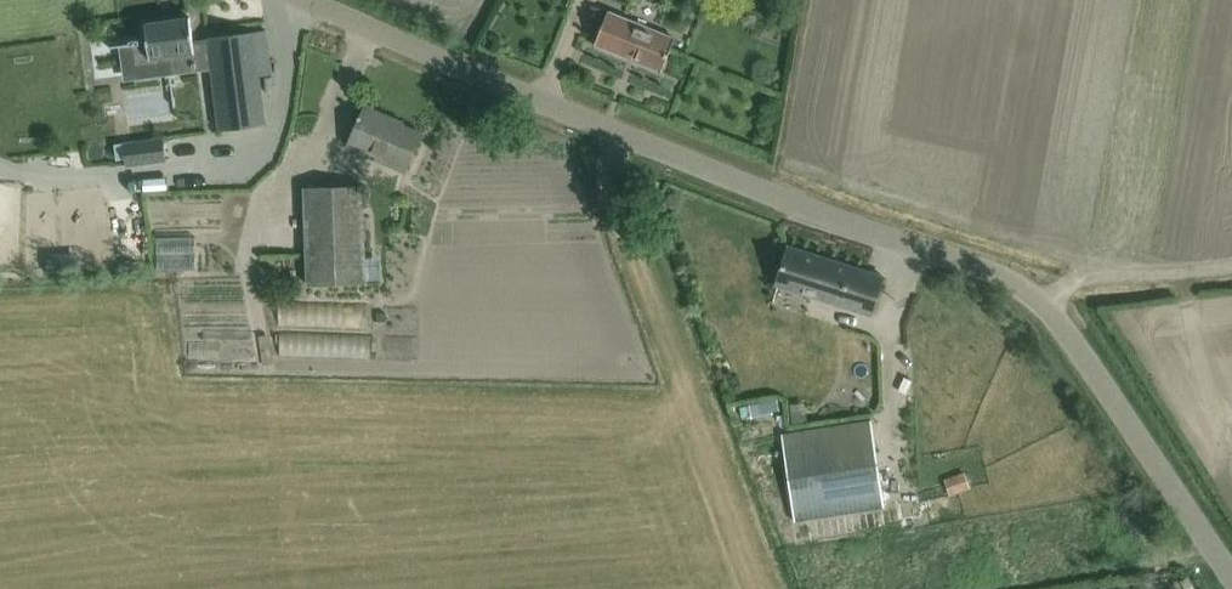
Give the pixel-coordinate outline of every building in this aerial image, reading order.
[(608,11),(595,44),(662,71),(675,38),(608,11)] [(127,55),(125,55),(126,64),(128,64),(130,74),(143,72),(143,73),(153,71),(169,69),(170,68),(169,57),(195,53),(194,52),(199,51),(209,50),(208,41),(196,42),(194,42),(190,16),(146,23),(148,41),(140,42),(139,39),(129,40),(130,43),(125,44),(125,46),(127,55)] [(267,30),(208,38),(208,41),(209,50),(211,69),(220,130),(266,124),(260,75),(272,73),(267,30)] [(150,94),(150,132),(180,132),(179,94),(150,94)] [(365,106),(361,115),(360,114),(358,118),(359,119),(351,138),(367,145),(364,152),(406,170),(421,135),(390,121),(391,117),(365,106)] [(134,141),(124,142),(125,156),(126,165),(138,163),(167,160),(166,155),(164,137),(147,139),(134,141)] [(366,283),(362,186),(304,187),(308,286),(366,283)] [(8,217),(3,231),(22,237),(27,223),(8,217)] [(166,276),(205,276),(205,234),(166,234),(166,276)] [(788,246),(776,281),(873,311),(884,276),(829,259),(828,262),(819,259),(820,256),(788,246)] [(858,412),(881,416),(885,392),(862,388),(858,412)] [(777,398),(748,405),(751,417),(780,410),(777,398)] [(871,421),(781,435),(794,521),(884,507),(871,421)] [(975,476),(953,482),(958,500),(980,495),(975,476)]
